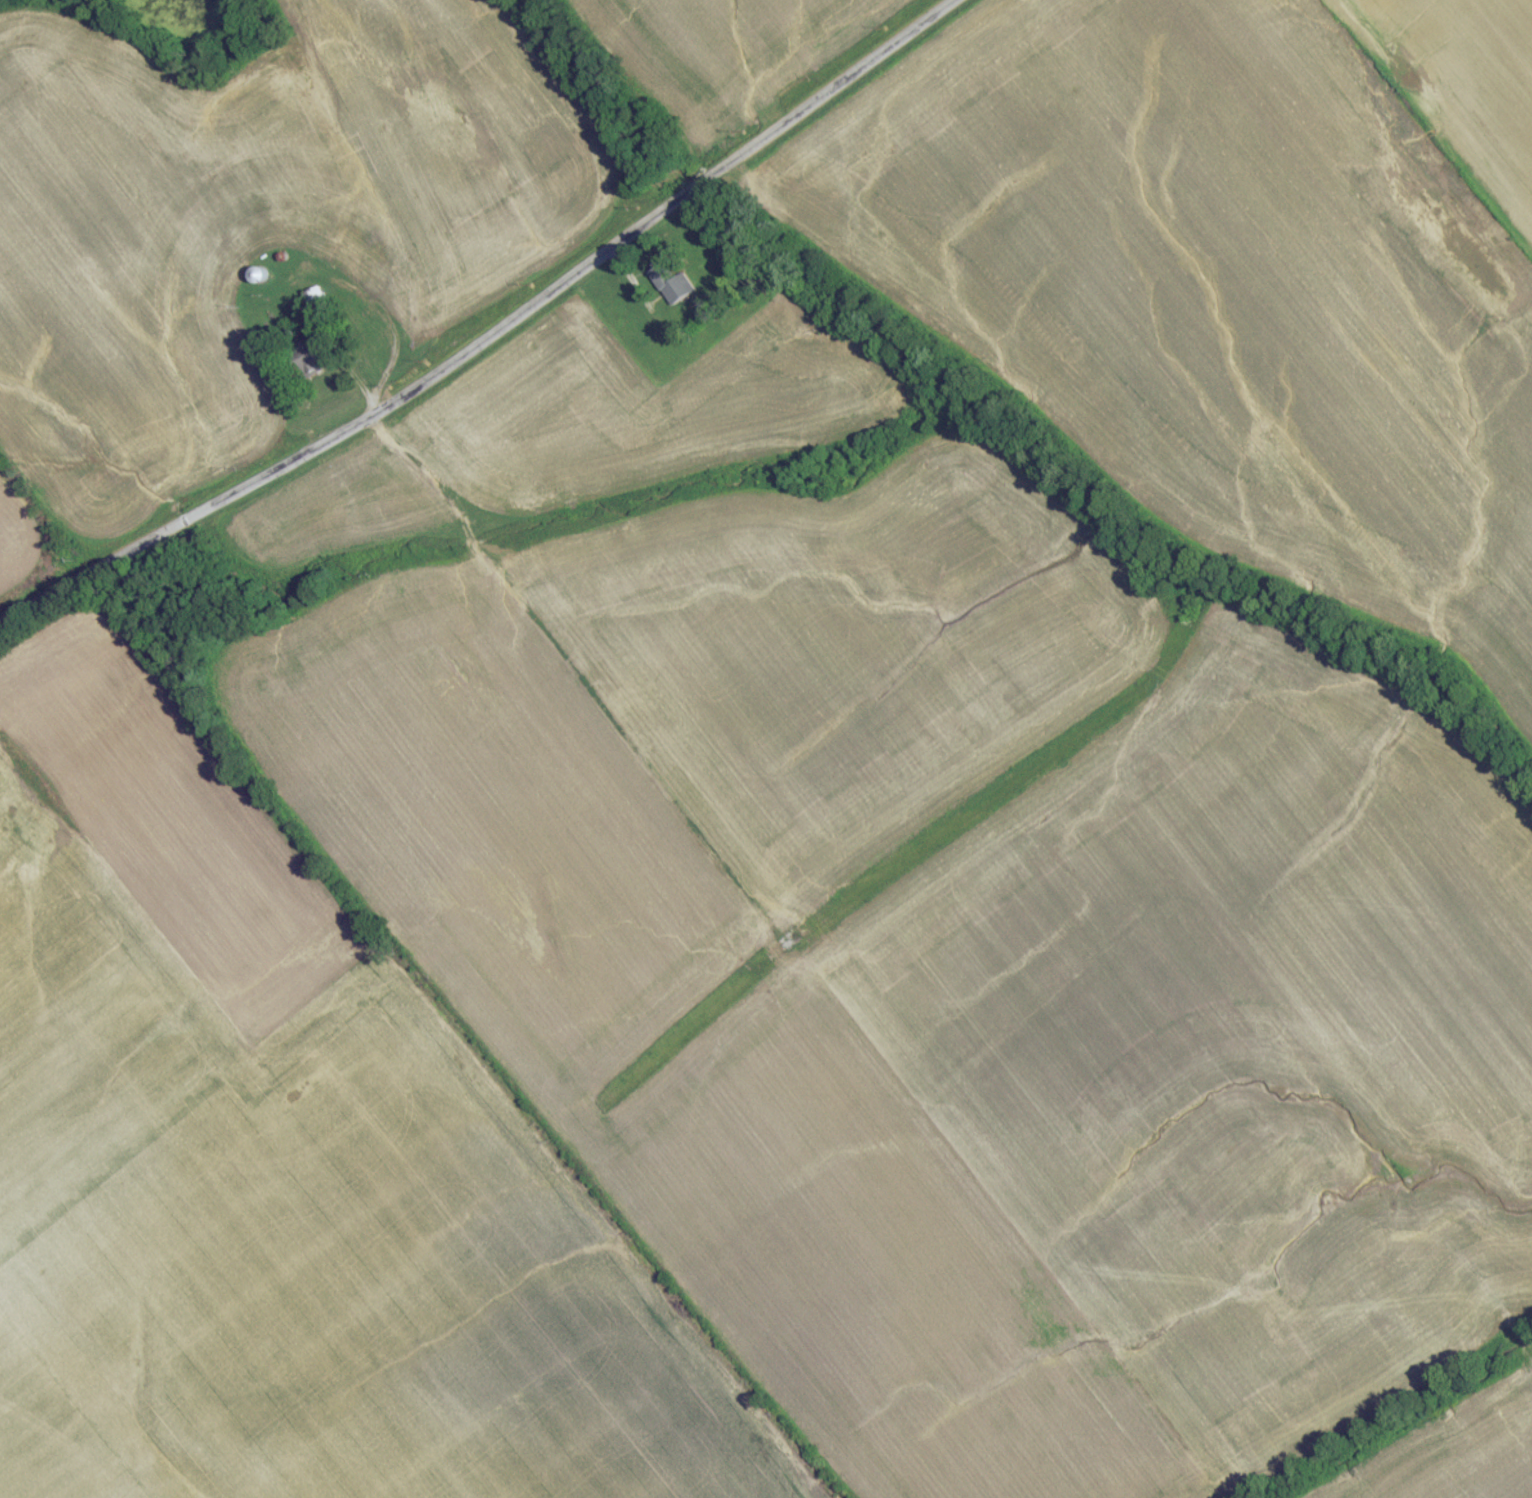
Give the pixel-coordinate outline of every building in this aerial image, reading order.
[(331,315),(320,292),(305,300),(315,322),(331,315)] [(304,381),(327,377),(322,346),(299,349),(304,381)]
